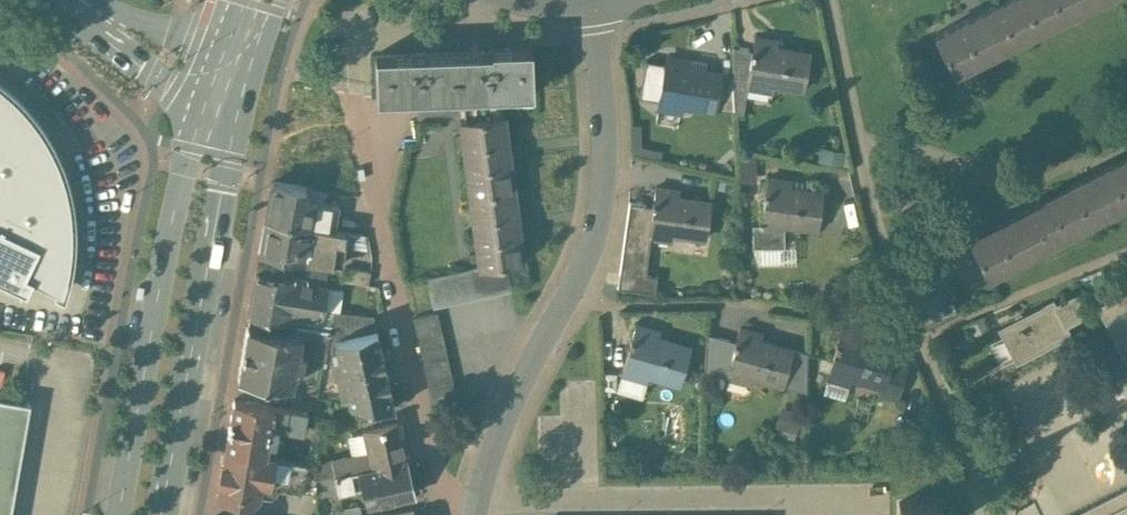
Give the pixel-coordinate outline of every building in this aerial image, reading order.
[(936,33),(955,69),(1091,0),(1000,0),(936,33)] [(778,41),(755,37),(753,51),(752,51),(751,55),(752,55),(747,86),(748,86),(770,90),(771,83),(803,88),(809,53),(777,48),(778,41)] [(491,51),(376,54),(377,96),(463,94),(500,93),(532,92),(531,47),(491,48),(491,51)] [(752,51),(734,47),(735,76),(735,104),(745,105),(748,86),(747,86),(752,55),(751,55),(752,51)] [(689,61),(667,57),(664,71),(663,71),(663,75),(664,76),(659,106),(681,110),(682,103),(715,109),(721,73),(688,68),(689,61)] [(735,76),(721,73),(715,109),(736,112),(735,104),(735,76)] [(59,296),(66,274),(69,252),(70,216),(65,181),(54,150),(35,117),(10,91),(0,83),(0,228),(37,245),(23,273),(29,275),(26,282),(59,296)] [(500,93),(463,94),(467,118),(501,114),(500,93)] [(501,114),(467,118),(466,118),(461,119),(480,267),(505,264),(523,261),(503,113),(501,114)] [(971,235),(990,272),(1126,203),(1126,157),(971,235)] [(791,181),(768,178),(766,192),(765,192),(765,196),(766,196),(761,226),(784,230),(785,223),(818,227),(823,192),(790,188),(791,181)] [(339,205),(304,199),(306,186),(273,181),(267,219),(334,229),(339,205)] [(679,190),(656,187),(654,201),(653,200),(653,205),(654,205),(650,235),(673,239),(673,232),(706,236),(711,201),(678,196),(679,190)] [(334,229),(267,219),(261,252),(304,259),(340,264),(346,231),(334,229)] [(23,290),(26,282),(29,275),(23,273),(37,245),(0,228),(0,279),(23,290)] [(480,267),(428,278),(434,304),(510,287),(505,264),(480,267)] [(327,286),(294,281),(295,280),(256,275),(249,316),(287,322),(289,312),(322,317),(324,304),(327,286)] [(342,288),(327,286),(324,304),(334,306),(339,302),(342,288)] [(1100,303),(1126,355),(1126,290),(1100,303)] [(1055,299),(1000,328),(1017,360),(1042,348),(1072,332),(1068,324),(1091,313),(1080,292),(1057,303),(1055,299)] [(374,314),(333,309),(332,315),(330,328),(341,338),(377,329),(374,314)] [(458,399),(438,311),(413,317),(433,405),(458,399)] [(322,317),(289,312),(287,322),(298,324),(330,328),(332,315),(322,313),(322,317)] [(297,332),(247,325),(238,376),(292,383),(295,368),(300,369),(303,353),(325,357),(330,328),(298,324),(297,332)] [(659,332),(635,325),(631,339),(630,339),(629,343),(630,343),(622,372),(647,379),(649,373),(680,381),(689,347),(657,338),(659,332)] [(761,333),(739,328),(736,342),(735,341),(734,346),(735,346),(727,376),(750,381),(751,375),(783,382),(792,348),(759,340),(761,333)] [(341,338),(334,340),(337,355),(331,357),(335,371),(384,360),(377,329),(341,338)] [(893,350),(861,341),(862,335),(840,329),(837,342),(836,342),(835,346),(836,347),(828,376),(850,382),(852,376),(884,384),(893,350)] [(384,360),(335,371),(342,394),(347,392),(349,400),(358,402),(384,406),(396,408),(384,360)] [(30,401),(0,396),(0,514),(10,514),(30,401)] [(273,405),(234,399),(226,448),(264,454),(266,441),(272,442),(274,426),(270,425),(273,405)] [(384,406),(358,402),(356,415),(382,420),(384,406)] [(307,410),(273,405),(270,425),(274,426),(303,431),(307,410)] [(398,421),(365,429),(370,450),(374,465),(406,458),(398,421)] [(264,454),(226,448),(217,497),(249,502),(259,495),(261,482),(316,491),(315,478),(318,463),(264,454)] [(370,450),(332,459),(336,473),(358,468),(374,465),(370,450)] [(374,465),(358,468),(362,486),(366,503),(413,494),(406,458),(374,465)] [(358,468),(336,473),(340,490),(362,486),(358,468)] [(336,473),(315,478),(316,491),(316,494),(340,490),(336,473)] [(1074,514),(1126,514),(1126,488),(1074,514)] [(941,501),(899,502),(900,514),(942,514),(941,501)] [(339,514),(365,514),(361,502),(337,509),(339,514)] [(376,514),(413,514),(411,507),(376,514)]
